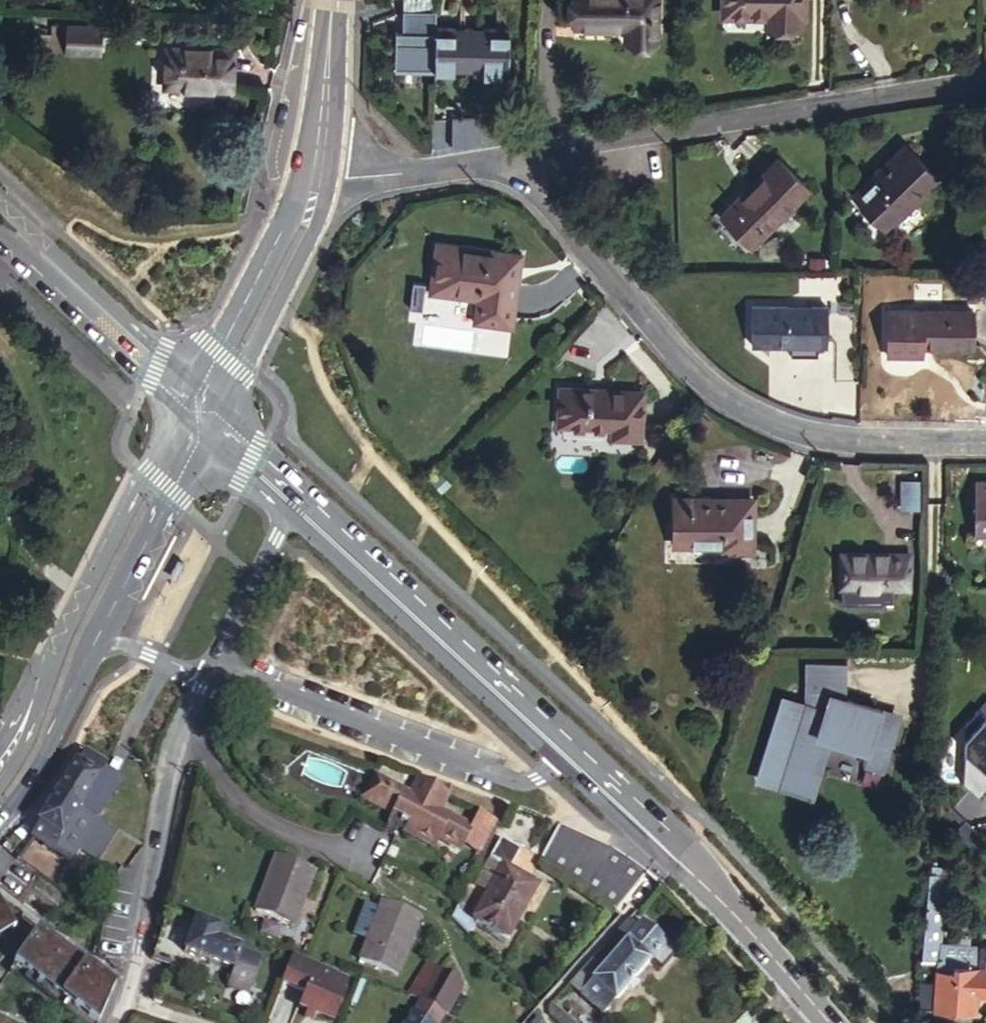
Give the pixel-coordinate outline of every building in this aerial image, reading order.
[(574,26),(594,27),(595,30),(625,30),(624,43),(655,43),(655,0),(575,0),(574,26)] [(721,15),(765,16),(765,24),(800,24),(800,0),(721,0),(721,15)] [(395,67),(429,67),(502,68),(503,29),(430,28),(429,8),(397,9),(398,30),(396,30),(395,67)] [(73,28),(41,26),(40,53),(72,53),(73,28)] [(204,87),(204,51),(142,49),(140,86),(204,87)] [(933,172),(901,139),(889,152),(890,154),(874,170),(871,169),(850,191),(882,224),(933,172)] [(795,182),(761,154),(708,217),(741,245),(795,182)] [(481,318),(519,318),(519,267),(512,267),(512,245),(441,244),(441,294),(481,294),(481,318)] [(799,246),(799,263),(815,263),(815,246),(799,246)] [(786,301),(750,300),(750,339),(824,340),(825,301),(809,301),(808,306),(786,306),(786,301)] [(973,343),(974,306),(886,305),(886,350),(923,351),(923,343),(973,343)] [(644,388),(561,386),(560,424),(619,426),(620,435),(644,435),(644,388)] [(970,490),(970,532),(985,533),(985,490),(970,490)] [(718,542),(718,547),(749,548),(750,497),(707,496),(707,500),(698,499),(698,493),(672,492),(671,540),(718,542)] [(907,574),(907,540),(839,539),(839,573),(907,574)] [(846,667),(806,666),(805,715),(798,714),(794,731),(773,726),(758,787),(778,793),(777,797),(812,806),(818,782),(812,780),(820,746),(826,748),(864,757),(860,770),(880,775),(891,731),(873,726),(875,715),(845,708),(846,667)] [(794,731),(798,714),(778,708),(773,726),(794,731)] [(959,721),(985,781),(985,709),(959,721)] [(873,726),(891,731),(894,720),(875,715),(873,726)] [(812,780),(818,782),(826,748),(820,746),(812,780)] [(74,768),(56,796),(79,811),(97,822),(115,791),(98,781),(105,770),(106,767),(86,754),(76,769),(74,768)] [(105,770),(98,781),(115,791),(122,779),(105,770)] [(484,837),(476,834),(437,812),(428,807),(435,793),(417,783),(409,797),(376,780),(365,802),(395,818),(424,834),(443,844),(457,851),(459,847),(467,851),(474,856),(484,837)] [(756,792),(777,797),(778,793),(758,787),(756,792)] [(428,807),(437,812),(445,797),(435,793),(428,807)] [(79,811),(56,796),(36,827),(40,829),(31,843),(70,867),(97,822),(79,811)] [(474,856),(489,863),(499,845),(508,827),(487,815),(476,834),(484,837),(474,856)] [(391,826),(401,831),(420,842),(424,834),(395,818),(391,826)] [(387,832),(396,837),(398,838),(401,831),(391,826),(387,832)] [(439,852),(443,844),(424,834),(420,842),(439,852)] [(613,909),(640,869),(615,858),(550,835),(537,863),(613,909)] [(124,864),(131,851),(105,837),(99,850),(124,864)] [(499,845),(489,863),(494,866),(466,918),(502,938),(531,887),(506,873),(515,854),(499,845)] [(465,856),(467,851),(459,847),(457,851),(465,856)] [(313,867),(280,849),(250,897),(283,916),(313,867)] [(622,914),(655,877),(640,869),(613,909),(614,910),(622,914)] [(925,888),(921,942),(939,943),(941,889),(925,888)] [(389,899),(359,953),(396,973),(425,919),(389,899)] [(13,920),(0,903),(0,930),(13,920)] [(17,926),(13,920),(0,930),(0,939),(17,926)] [(160,930),(149,962),(171,969),(179,964),(182,957),(231,974),(226,988),(247,995),(259,959),(238,952),(238,950),(219,944),(224,932),(193,922),(192,927),(177,923),(173,935),(160,930)] [(611,953),(603,945),(567,985),(600,1015),(649,961),(659,970),(675,953),(640,922),(611,953)] [(17,964),(99,1021),(114,987),(37,934),(17,964)] [(332,987),(339,971),(293,955),(282,982),(306,991),(311,979),(332,987)] [(954,1009),(969,1010),(973,1010),(974,994),(985,994),(985,966),(977,966),(976,960),(937,959),(936,982),(922,982),(920,1007),(954,1009)] [(460,988),(425,967),(409,995),(419,1001),(443,1015),(444,1014),(460,988)] [(345,992),(332,987),(311,979),(306,991),(299,1008),(333,1021),(345,992)] [(419,1001),(406,1022),(439,1022),(443,1015),(419,1001)] [(550,1005),(547,1007),(547,1017),(554,1022),(563,1022),(566,1019),(550,1005)] [(969,1010),(954,1009),(953,1017),(968,1018),(969,1010)]
